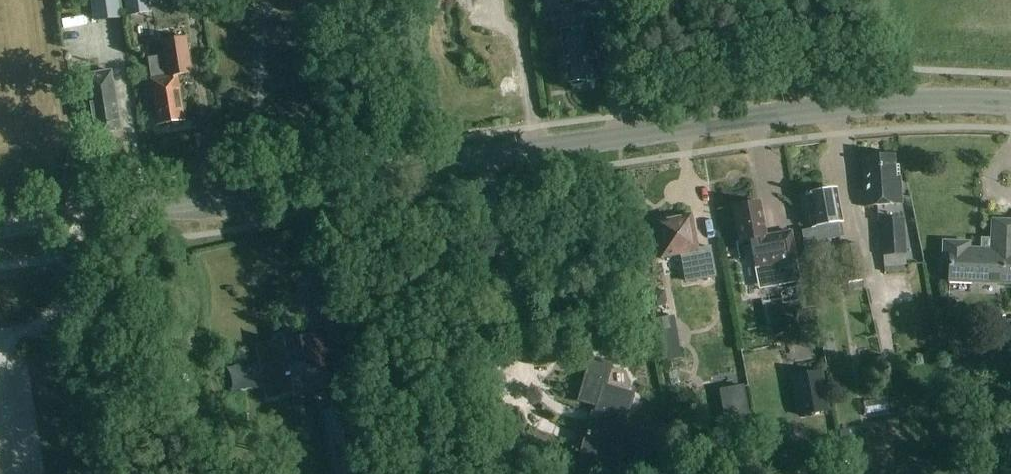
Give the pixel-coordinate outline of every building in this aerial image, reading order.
[(94,23),(121,19),(118,0),(91,0),(94,23)] [(153,13),(151,0),(126,0),(128,17),(153,13)] [(583,84),(583,81),(601,78),(593,25),(561,30),(569,84),(572,83),(573,86),(583,84)] [(184,121),(177,75),(192,73),(186,37),(162,41),(164,56),(148,59),(151,80),(150,80),(153,95),(146,96),(149,114),(156,113),(158,125),(164,124),(166,126),(174,125),(175,122),(184,121)] [(121,130),(111,71),(82,76),(89,120),(92,120),(95,134),(121,130)] [(895,165),(894,155),(864,157),(866,190),(860,191),(861,206),(902,203),(900,176),(899,176),(899,165),(895,165)] [(807,195),(812,227),(813,230),(802,232),(804,249),(828,244),(827,241),(844,238),(841,222),(843,222),(840,207),(838,208),(835,190),(821,193),(819,190),(812,191),(811,194),(807,195)] [(765,236),(759,203),(733,208),(739,242),(751,240),(756,266),(772,264),(778,263),(781,281),(799,278),(790,231),(765,236)] [(696,248),(690,215),(656,221),(662,257),(679,254),(685,282),(716,276),(711,245),(696,248)] [(907,256),(904,220),(883,222),(886,258),(907,256)] [(993,220),(991,250),(972,249),(972,242),(944,241),(943,265),(949,265),(948,280),(1010,283),(1010,221),(993,220)] [(857,243),(842,246),(848,279),(863,277),(857,243)] [(667,301),(665,288),(660,289),(653,290),(655,303),(662,302),(667,301)] [(795,300),(783,303),(785,311),(797,308),(795,300)] [(660,334),(665,361),(673,360),(682,358),(677,331),(668,333),(660,334)] [(283,342),(267,345),(261,347),(258,347),(261,360),(266,387),(266,388),(268,398),(288,394),(290,394),(326,387),(335,385),(325,334),(300,339),(301,345),(284,348),(283,342)] [(615,462),(634,392),(609,385),(615,364),(591,358),(578,403),(594,407),(593,410),(591,409),(579,452),(581,453),(581,456),(612,464),(613,462),(615,462)] [(821,370),(793,376),(799,409),(800,415),(828,410),(827,405),(821,370)] [(753,431),(744,383),(719,387),(728,436),(753,431)] [(324,412),(327,426),(330,445),(331,447),(336,446),(341,473),(365,473),(359,442),(359,440),(354,414),(352,407),(333,410),(330,411),(324,412)] [(973,432),(974,418),(964,417),(962,431),(973,432)]
